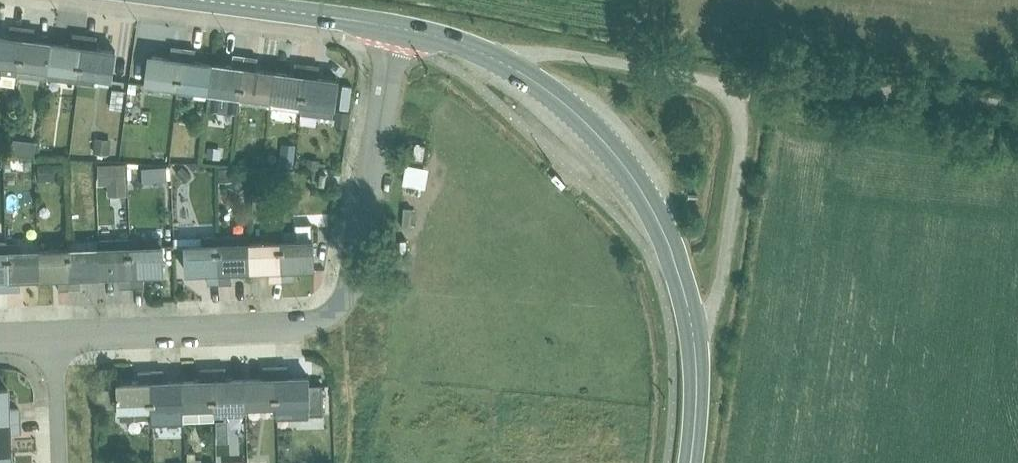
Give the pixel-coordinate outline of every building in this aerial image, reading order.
[(22,31),(12,29),(12,28),(11,28),(9,40),(0,39),(0,87),(14,88),(16,78),(22,31)] [(47,82),(47,81),(52,45),(51,45),(32,43),(34,31),(33,31),(33,32),(22,31),(16,78),(47,82)] [(78,86),(84,39),(74,37),(74,36),(73,36),(71,48),(52,46),(53,45),(52,45),(47,81),(78,86)] [(95,86),(109,89),(110,83),(111,83),(115,53),(114,53),(114,54),(95,51),(96,39),(95,39),(95,40),(84,39),(78,86),(95,88),(95,86)] [(178,92),(184,52),(173,50),(173,49),(172,49),(170,61),(151,59),(151,58),(150,57),(146,87),(178,92)] [(177,99),(207,103),(212,67),(194,64),(195,52),(194,52),(194,53),(184,52),(178,92),(177,99)] [(239,106),(245,60),(235,58),(234,57),(232,69),(212,67),(207,103),(211,106),(235,109),(239,106)] [(239,106),(270,110),(275,75),(256,72),(257,60),(256,60),(256,61),(245,60),(239,106)] [(301,114),(308,68),(297,66),(297,65),(296,65),(294,77),(276,75),(276,74),(275,74),(275,75),(270,110),(301,114)] [(301,114),(333,119),(338,82),(337,82),(337,83),(318,81),(319,69),(318,68),(318,70),(308,68),(301,114)] [(124,94),(112,93),(109,110),(122,112),(124,94)] [(337,114),(335,125),(347,127),(349,116),(337,114)] [(111,142),(95,140),(94,155),(110,157),(111,142)] [(36,144),(12,141),(10,157),(34,159),(36,144)] [(296,148),(282,146),(279,168),(293,170),(296,148)] [(23,160),(8,161),(8,172),(23,172),(23,160)] [(51,165),(36,166),(37,182),(52,181),(51,165)] [(139,166),(140,180),(166,180),(165,165),(139,166)] [(425,188),(426,166),(403,165),(402,187),(425,188)] [(126,167),(99,168),(99,186),(109,185),(109,196),(127,195),(126,167)] [(193,177),(183,168),(175,176),(184,186),(193,177)] [(231,171),(219,170),(219,185),(232,184),(231,171)] [(313,270),(314,270),(312,225),(297,226),(297,240),(281,241),(282,281),(293,281),(294,281),(295,282),(294,270),(313,269),(313,270)] [(250,272),(251,272),(249,242),(249,235),(219,236),(220,283),(231,283),(231,284),(232,284),(231,272),(250,271),(250,272)] [(220,283),(219,236),(175,238),(175,245),(186,244),(187,274),(189,274),(189,273),(208,273),(208,284),(209,284),(220,283)] [(132,286),(131,246),(131,240),(99,241),(100,277),(101,277),(120,276),(120,288),(121,288),(121,287),(132,286)] [(100,277),(99,241),(69,242),(69,248),(70,289),(81,288),(81,289),(81,277),(100,276),(100,277)] [(282,281),(281,241),(249,242),(251,272),(251,271),(270,270),(271,282),(282,281)] [(37,280),(38,280),(37,249),(36,242),(5,243),(7,290),(18,290),(18,291),(19,291),(18,279),(37,279),(37,280)] [(163,275),(164,275),(161,245),(131,246),(132,286),(143,286),(143,287),(144,287),(143,275),(162,274),(163,275)] [(70,289),(69,248),(37,249),(38,280),(38,279),(58,278),(58,290),(59,290),(59,289),(70,289)] [(278,408),(309,406),(308,376),(307,376),(307,377),(288,378),(288,366),(287,366),(287,367),(276,367),(278,408)] [(278,408),(276,367),(265,367),(264,367),(265,379),(246,379),(246,378),(245,378),(247,409),(278,408)] [(242,421),(247,409),(245,378),(245,379),(226,380),(225,368),(224,368),(224,369),(213,370),(215,418),(228,417),(230,422),(242,421)] [(215,418),(213,370),(203,370),(203,369),(202,369),(202,381),(183,381),(183,380),(183,381),(184,422),(215,421),(215,418)] [(153,423),(184,422),(183,381),(182,380),(182,382),(163,382),(163,370),(162,370),(162,371),(151,372),(152,419),(153,423)] [(152,419),(151,372),(140,372),(140,371),(139,371),(140,383),(121,384),(121,383),(119,383),(120,412),(121,412),(121,420),(124,422),(133,422),(135,420),(152,419)] [(18,421),(18,410),(19,410),(19,409),(7,410),(6,391),(7,391),(7,389),(0,390),(0,422),(18,421)] [(8,452),(8,433),(20,433),(19,432),(18,421),(0,422),(0,452),(8,452)] [(8,452),(0,452),(0,462),(9,462),(8,452)] [(201,460),(196,459),(196,453),(187,453),(187,462),(201,462),(201,460)]
